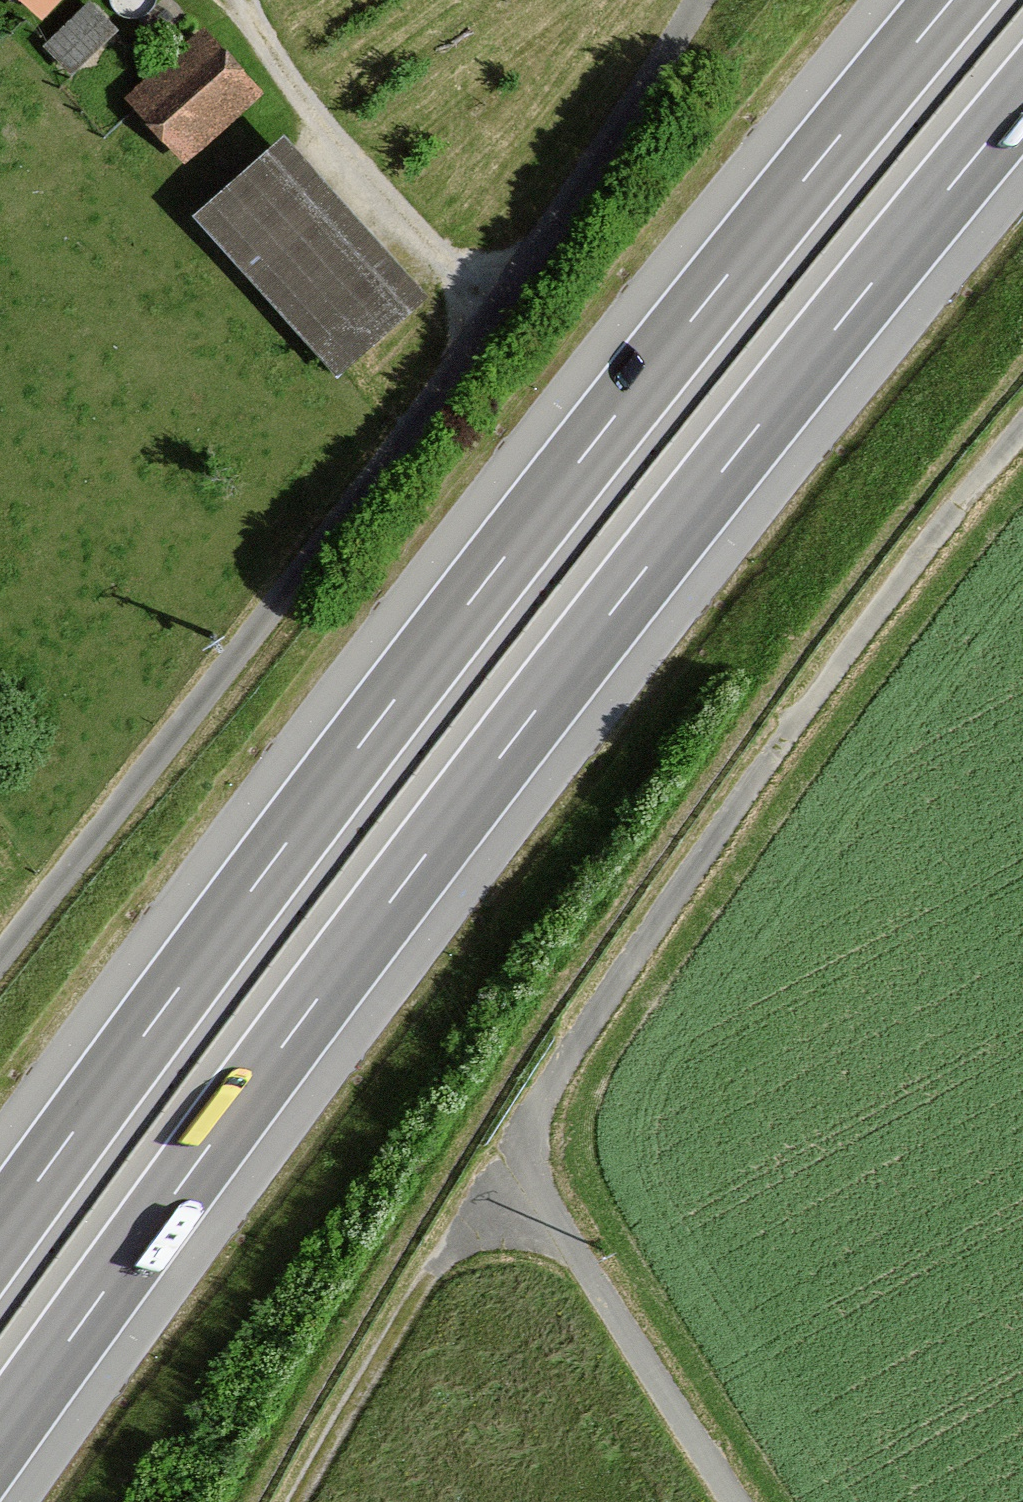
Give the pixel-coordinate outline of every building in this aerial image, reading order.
[(28,23),(51,0),(5,0),(28,23)] [(107,37),(86,11),(37,52),(58,78),(107,37)] [(257,102),(186,32),(114,103),(185,173),(257,102)] [(411,295),(271,139),(183,218),(323,373),(411,295)]
